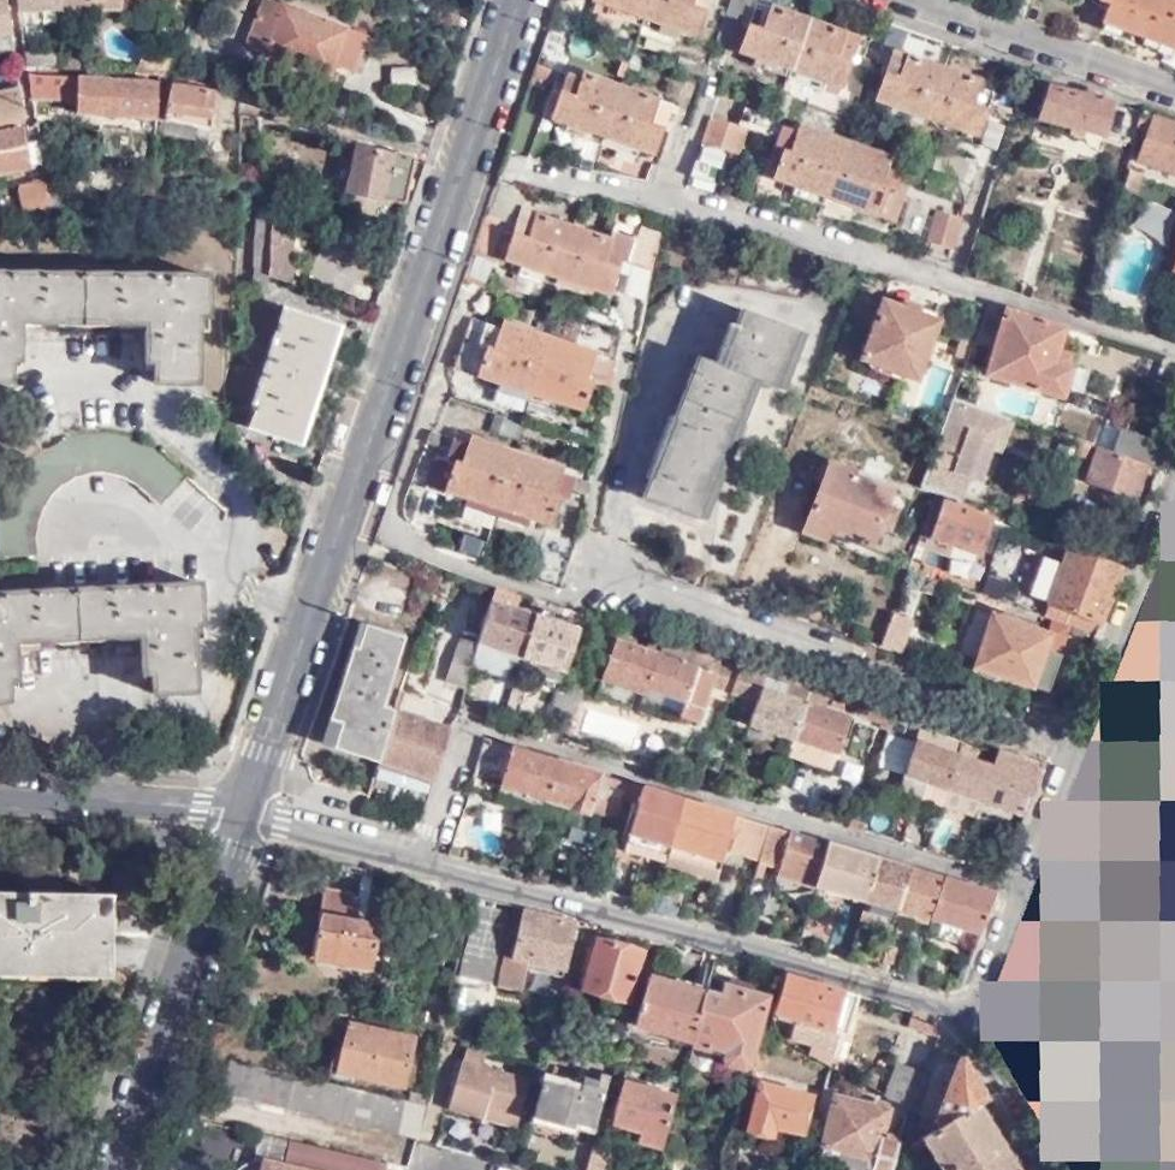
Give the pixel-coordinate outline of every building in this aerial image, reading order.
[(9,32),(5,0),(0,0),(0,34),(9,32)] [(17,11),(58,8),(58,0),(16,0),(17,11)] [(105,6),(107,0),(58,0),(58,8),(58,9),(105,6)] [(105,6),(122,9),(123,0),(107,0),(105,6)] [(257,13),(272,20),(261,49),(327,75),(333,62),(351,68),(364,34),(277,0),(262,0),(257,13)] [(697,36),(709,0),(595,0),(697,36)] [(718,42),(734,48),(751,0),(732,0),(718,42)] [(1110,2),(1103,21),(1174,47),(1174,0),(1104,0),(1110,2)] [(739,51),(825,81),(822,88),(838,93),(840,86),(843,88),(861,38),(772,6),(769,13),(755,8),(739,51)] [(272,20),(257,13),(244,42),(261,49),(272,20)] [(638,41),(669,51),(673,38),(642,28),(638,41)] [(981,87),(984,80),(893,48),(876,99),(878,100),(873,110),(889,116),(894,105),(980,135),(994,91),(981,87)] [(23,51),(25,63),(58,66),(58,54),(23,51)] [(141,55),(137,71),(155,73),(162,73),(170,58),(141,55)] [(413,86),(413,67),(388,67),(388,86),(413,86)] [(155,117),(157,82),(26,73),(29,96),(76,99),(75,111),(155,117)] [(620,144),(638,149),(655,156),(670,111),(655,106),(658,99),(582,75),(579,82),(564,78),(550,121),(566,127),(582,131),(620,144)] [(208,125),(215,91),(169,83),(163,118),(208,125)] [(1107,137),(1115,103),(1047,85),(1038,119),(1107,137)] [(23,121),(18,92),(0,95),(0,125),(23,121)] [(888,163),(889,158),(799,126),(796,134),(772,126),(773,120),(745,110),(739,127),(786,143),(774,177),(828,196),(862,209),(878,214),(890,176),(899,179),(902,168),(888,163)] [(1143,112),(1137,134),(1140,134),(1142,128),(1151,131),(1141,159),(1174,171),(1174,124),(1143,112)] [(732,149),(739,127),(712,118),(706,140),(732,149)] [(0,130),(0,172),(28,166),(20,126),(0,130)] [(582,131),(566,127),(562,142),(577,146),(582,131)] [(721,185),(732,149),(706,140),(694,175),(721,185)] [(403,202),(415,157),(357,142),(346,187),(403,202)] [(636,159),(638,149),(620,144),(615,158),(617,159),(619,153),(636,159)] [(894,145),(889,158),(899,161),(903,148),(894,145)] [(963,179),(970,161),(939,149),(932,168),(963,179)] [(653,164),(636,159),(619,153),(617,159),(613,174),(647,181),(653,164)] [(40,215),(49,215),(42,172),(34,173),(34,179),(29,181),(34,211),(39,210),(40,215)] [(907,183),(899,179),(890,176),(878,214),(894,220),(907,183)] [(268,272),(270,203),(266,191),(254,190),(248,288),(268,290),(268,272)] [(268,272),(290,281),(295,204),(270,203),(268,272)] [(953,248),(963,217),(938,209),(929,240),(953,248)] [(506,260),(522,216),(513,213),(497,257),(506,260)] [(645,302),(659,232),(642,227),(632,254),(610,246),(612,239),(537,213),(535,220),(522,216),(506,260),(609,294),(621,260),(633,264),(623,294),(645,302)] [(207,274),(0,270),(0,378),(11,379),(12,357),(21,357),(22,319),(48,320),(120,321),(146,322),(145,359),(155,360),(154,381),(197,382),(197,315),(207,315),(207,274)] [(917,381),(940,322),(884,301),(860,360),(917,381)] [(988,303),(987,306),(978,331),(990,334),(998,306),(988,303)] [(298,444),(338,326),(283,307),(248,403),(255,406),(249,427),(298,444)] [(1077,330),(1006,308),(987,375),(1058,397),(1077,330)] [(802,332),(746,309),(738,328),(732,326),(715,365),(698,358),(675,416),(671,414),(646,478),(650,479),(643,496),(698,518),(755,380),(779,390),(802,332)] [(609,387),(613,366),(591,359),(593,351),(503,320),(499,327),(471,318),(453,368),(582,410),(592,381),(609,387)] [(965,367),(972,347),(962,343),(954,362),(965,367)] [(952,400),(941,430),(922,487),(948,496),(962,501),(970,481),(985,438),(1004,444),(1013,419),(952,400)] [(518,440),(523,423),(494,413),(489,431),(518,440)] [(1159,463),(1167,443),(1123,428),(1116,450),(1159,463)] [(37,554),(34,540),(37,518),(42,505),(50,492),(66,479),(88,470),(104,468),(120,470),(134,477),(152,490),(162,504),(189,474),(178,461),(163,449),(144,439),(119,432),(96,430),(70,435),(46,446),(25,463),(5,489),(0,503),(0,555),(37,554)] [(588,493),(590,482),(560,473),(561,465),(468,436),(466,442),(434,433),(431,443),(463,454),(460,464),(433,457),(425,488),(444,494),(446,490),(551,524),(560,495),(548,491),(551,481),(588,493)] [(1000,455),(1004,444),(985,438),(970,481),(981,485),(992,453),(1000,455)] [(1116,450),(1085,441),(1082,448),(1097,453),(1088,479),(1134,495),(1145,462),(1157,467),(1159,463),(1116,450)] [(890,529),(901,498),(892,494),(893,489),(855,475),(855,468),(830,459),(806,521),(872,546),(880,526),(890,529)] [(962,501),(948,496),(935,536),(980,552),(994,512),(962,501)] [(1064,623),(1094,633),(1119,566),(1068,548),(1049,601),(1069,608),(1064,623)] [(8,699),(8,677),(16,677),(15,639),(40,638),(118,635),(141,634),(143,672),(151,672),(152,693),(195,690),(192,625),(202,625),(199,582),(0,591),(0,699),(8,699)] [(521,593),(496,585),(479,642),(494,647),(520,655),(517,668),(519,669),(536,615),(516,608),(521,593)] [(972,664),(1032,683),(1047,688),(1059,652),(1066,629),(1050,624),(1048,629),(1012,617),(1014,611),(1001,606),(999,613),(991,610),(972,664)] [(583,614),(579,613),(565,608),(562,616),(581,622),(583,614)] [(608,622),(583,614),(581,622),(579,629),(577,632),(589,636),(591,630),(605,634),(608,622)] [(536,615),(519,669),(559,683),(561,678),(577,632),(579,629),(536,615)] [(891,618),(882,640),(902,648),(911,626),(891,618)] [(1050,624),(1066,629),(1067,625),(1064,623),(1052,618),(1050,624)] [(378,762),(394,709),(384,706),(405,636),(368,623),(359,647),(353,645),(330,717),(342,722),(334,747),(378,762)] [(479,642),(481,634),(461,629),(458,641),(472,645),(474,640),(479,642)] [(661,640),(650,637),(647,649),(615,639),(602,679),(645,692),(646,689),(661,640)] [(472,667),(479,642),(474,640),(472,645),(458,641),(446,680),(466,687),(472,667)] [(739,665),(661,640),(646,689),(684,700),(680,717),(698,722),(710,686),(730,692),(739,665)] [(494,647),(479,642),(472,667),(487,671),(494,647)] [(762,673),(757,688),(782,696),(787,681),(762,673)] [(757,688),(746,722),(791,738),(808,688),(792,683),(787,681),(782,696),(757,688)] [(791,738),(786,753),(789,754),(793,738),(810,688),(808,688),(791,738)] [(810,688),(793,738),(789,754),(829,767),(845,716),(821,707),(826,694),(810,688)] [(378,762),(373,777),(431,791),(450,726),(394,709),(378,762)] [(893,716),(884,713),(881,722),(890,725),(893,716)] [(534,732),(542,734),(545,728),(537,725),(534,732)] [(962,739),(952,736),(946,751),(917,742),(906,774),(928,782),(947,787),(962,739)] [(888,737),(885,766),(908,768),(911,740),(888,737)] [(554,768),(554,759),(486,738),(472,783),(480,786),(483,778),(502,783),(502,787),(545,800),(546,800),(554,768)] [(983,746),(962,739),(947,787),(972,796),(983,800),(994,766),(979,761),(983,746)] [(625,760),(627,751),(619,748),(616,758),(625,760)] [(998,751),(994,766),(983,800),(1026,814),(1043,766),(998,751)] [(628,783),(554,759),(554,768),(546,800),(591,813),(595,812),(612,818),(609,827),(616,830),(625,797),(628,783)] [(947,787),(928,782),(923,797),(942,804),(947,787)] [(683,799),(628,783),(625,797),(635,800),(626,831),(671,844),(683,799)] [(542,816),(545,800),(502,787),(497,802),(542,816)] [(947,787),(942,804),(941,805),(966,814),(972,796),(947,787)] [(771,825),(683,799),(671,844),(670,847),(722,861),(731,830),(735,831),(729,850),(762,859),(764,849),(771,825)] [(415,819),(412,829),(420,830),(422,820),(415,819)] [(852,819),(848,828),(856,830),(859,821),(852,819)] [(859,821),(856,830),(862,832),(865,823),(859,821)] [(829,843),(771,825),(764,849),(785,856),(782,862),(777,861),(775,867),(780,868),(779,877),(817,887),(829,843)] [(671,844),(626,831),(621,850),(666,863),(670,847),(671,844)] [(931,838),(927,852),(938,855),(942,842),(931,838)] [(880,858),(829,843),(817,887),(867,902),(880,858)] [(670,847),(666,863),(716,878),(722,861),(670,847)] [(913,868),(880,858),(867,902),(899,911),(913,868)] [(369,869),(353,866),(350,881),(366,884),(369,869)] [(945,879),(913,868),(899,911),(932,920),(945,879)] [(111,940),(113,891),(63,890),(63,882),(50,871),(42,880),(34,890),(0,889),(0,965),(101,967),(102,939),(111,940)] [(401,890),(404,879),(381,873),(380,885),(401,890)] [(608,876),(603,875),(598,891),(603,892),(608,876)] [(996,894),(945,879),(932,920),(980,933),(996,894)] [(371,967),(385,901),(328,889),(313,955),(371,967)] [(899,911),(867,902),(860,921),(893,931),(899,911)] [(489,984),(505,914),(475,907),(458,977),(489,984)] [(565,970),(574,924),(524,912),(513,959),(507,957),(498,987),(521,993),(528,962),(565,970)] [(753,919),(744,917),(743,922),(740,931),(749,933),(753,919)] [(736,920),(734,929),(740,931),(743,922),(736,920)] [(626,1001),(641,952),(598,939),(591,964),(585,962),(583,972),(588,973),(584,990),(626,1001)] [(878,960),(875,969),(880,971),(884,962),(878,960)] [(890,964),(884,962),(880,971),(887,973),(890,964)] [(938,977),(917,970),(914,980),(932,985),(938,977)] [(861,995),(787,975),(775,1013),(805,1022),(800,1040),(815,1045),(813,1054),(832,1065),(842,1034),(850,1037),(861,995)] [(691,1041),(705,994),(649,978),(635,1024),(691,1041)] [(724,999),(705,994),(691,1041),(727,1052),(724,1061),(748,1068),(769,998),(728,986),(724,999)] [(1150,1003),(1138,1027),(1132,1050),(1128,1065),(1128,1090),(1131,1110),(1137,1134),(1145,1153),(1156,1169),(1174,1169),(1174,1006),(1150,1003)] [(940,1033),(913,1010),(908,1024),(940,1033)] [(401,1088),(413,1037),(347,1021),(335,1071),(401,1088)] [(773,1044),(761,1040),(753,1068),(764,1071),(773,1044)] [(486,1056),(465,1051),(448,1110),(482,1120),(486,1108),(518,1116),(529,1081),(482,1068),(486,1056)] [(957,1059),(934,1120),(943,1125),(980,1105),(989,1099),(963,1057),(957,1059)] [(220,1091),(415,1137),(421,1105),(231,1059),(220,1091)] [(893,1061),(881,1091),(917,1111),(916,1099),(925,1072),(893,1061)] [(544,1082),(534,1119),(575,1131),(576,1124),(593,1130),(609,1078),(588,1072),(587,1078),(581,1077),(577,1090),(564,1087),(566,1081),(552,1076),(550,1084),(544,1082)] [(669,1119),(676,1095),(672,1094),(676,1081),(661,1077),(658,1090),(623,1080),(611,1122),(639,1131),(637,1141),(661,1147),(669,1119)] [(760,1086),(748,1083),(746,1091),(757,1094),(747,1130),(772,1136),(776,1124),(804,1131),(812,1096),(761,1081),(760,1086)] [(922,1113),(919,1121),(901,1116),(894,1139),(885,1136),(894,1105),(878,1102),(877,1107),(840,1097),(821,1160),(856,1169),(892,1169),(899,1146),(905,1148),(907,1141),(909,1145),(921,1138),(943,1125),(934,1120),(922,1113)] [(943,1125),(921,1138),(940,1169),(1019,1169),(980,1105),(943,1125)] [(486,1108),(482,1120),(515,1129),(518,1116),(486,1108)] [(681,1123),(669,1119),(661,1147),(672,1151),(681,1123)] [(386,1164),(259,1134),(253,1162),(242,1167),(241,1169),(385,1169),(386,1164)] [(593,1144),(586,1169),(605,1169),(611,1150),(593,1144)]
